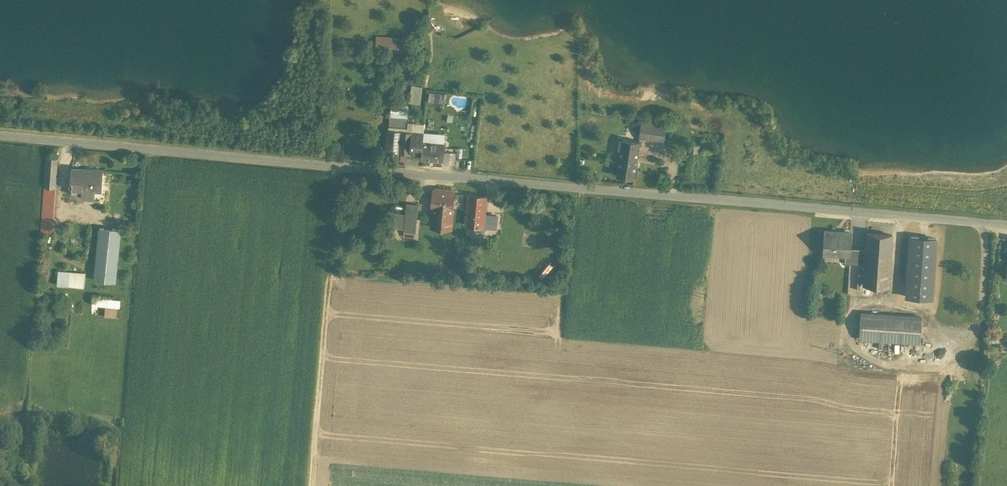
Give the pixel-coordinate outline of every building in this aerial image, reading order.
[(407,37),(376,35),(375,50),(406,53),(407,37)] [(421,102),(423,85),(412,84),(410,100),(421,102)] [(431,90),(429,100),(445,102),(446,92),(431,90)] [(409,119),(390,117),(389,126),(408,127),(409,119)] [(639,138),(641,121),(632,120),(630,137),(639,138)] [(665,125),(642,122),(640,136),(663,139),(665,125)] [(424,132),(388,129),(388,140),(400,141),(399,151),(422,153),(423,141),(424,132)] [(640,140),(622,137),(617,174),(634,177),(640,140)] [(400,141),(388,140),(386,155),(399,156),(399,151),(400,141)] [(423,141),(422,153),(421,157),(443,159),(445,143),(423,141)] [(58,157),(47,156),(42,231),(55,232),(55,223),(53,222),(58,157)] [(92,169),(73,168),(71,187),(101,189),(103,169),(93,168),(92,169)] [(454,192),(434,190),(432,206),(434,206),(432,222),(451,224),(452,208),(454,192)] [(486,196),(468,194),(466,224),(484,225),(486,196)] [(418,204),(407,203),(404,230),(404,231),(415,231),(418,204)] [(120,229),(101,227),(95,279),(115,281),(120,229)] [(925,230),(908,228),(904,270),(918,271),(920,271),(920,270),(925,230)] [(851,232),(825,230),(824,253),(845,254),(849,254),(850,248),(851,232)] [(925,230),(920,270),(928,271),(932,231),(925,230)] [(893,234),(867,233),(866,249),(865,263),(864,284),(889,286),(893,234)] [(858,248),(850,248),(849,254),(845,254),(845,262),(857,262),(858,248)] [(866,249),(858,248),(857,262),(865,263),(866,249)] [(928,271),(920,270),(920,271),(918,271),(916,286),(919,286),(927,287),(928,271)] [(86,273),(58,271),(57,284),(85,286),(86,273)] [(916,286),(902,284),(900,301),(917,302),(919,286),(916,286)] [(927,287),(919,286),(917,302),(925,303),(927,287)] [(118,316),(121,296),(93,293),(92,303),(106,305),(105,315),(118,316)] [(48,314),(35,312),(35,321),(48,323),(48,314)] [(921,316),(862,312),(860,338),(920,341),(921,316)] [(82,316),(55,314),(54,323),(81,325),(82,316)]
